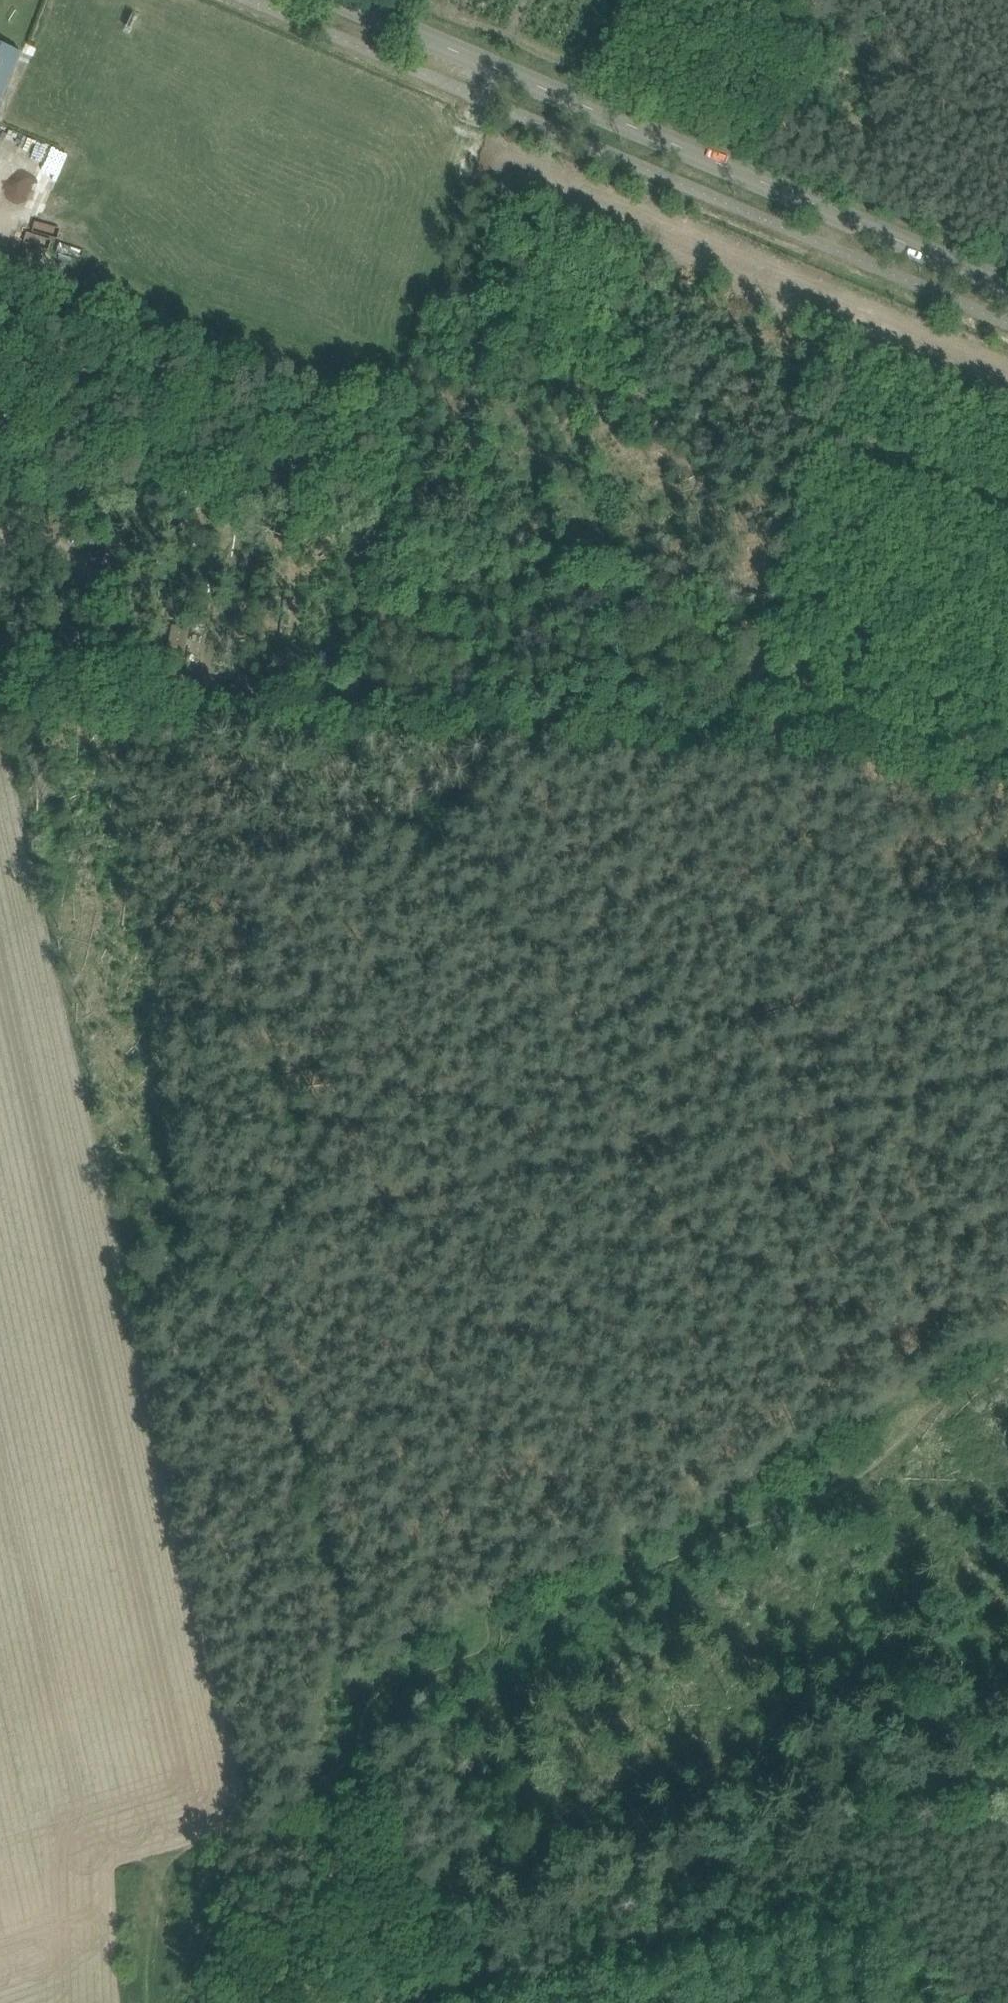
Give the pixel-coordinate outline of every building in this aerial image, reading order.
[(21,54),(22,53),(0,44),(0,102),(21,54)] [(63,222),(62,247),(85,249),(86,223),(63,222)] [(172,625),(167,654),(184,657),(187,645),(191,646),(192,640),(187,639),(189,628),(172,625)]
